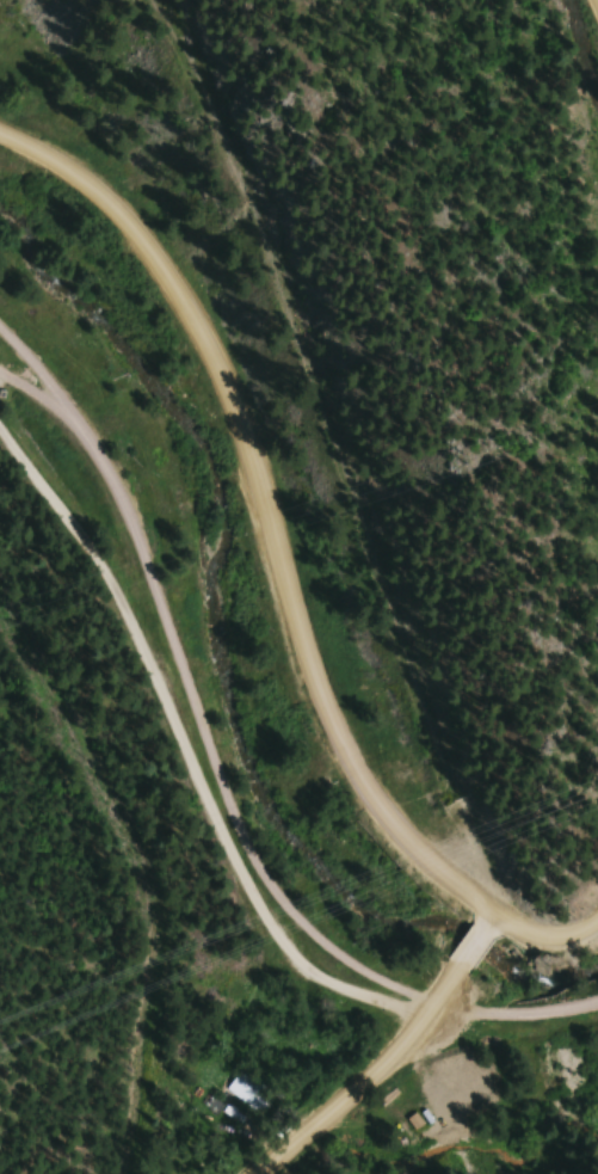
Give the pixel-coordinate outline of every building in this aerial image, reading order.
[(224,1088),(257,1113),(272,1093),(239,1068),(224,1088)]
